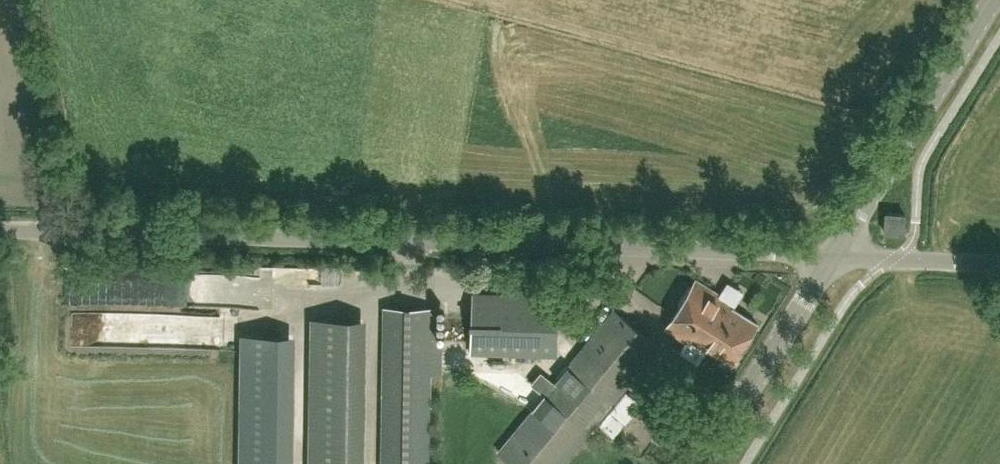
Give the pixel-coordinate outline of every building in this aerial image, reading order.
[(904,233),(905,213),(886,212),(885,232),(904,233)] [(707,348),(731,363),(757,323),(729,304),(730,301),(696,280),(666,327),(704,352),(707,348)] [(556,355),(558,308),(473,305),(471,353),(556,355)] [(431,307),(385,306),(382,463),(428,463),(431,307)] [(541,371),(532,383),(545,394),(499,451),(515,463),(561,463),(659,345),(615,309),(555,383),(541,371)] [(313,318),(310,463),(351,463),(353,319),(313,318)] [(283,335),(243,334),(241,463),(281,463),(283,335)] [(614,409),(602,424),(618,437),(630,421),(614,409)]
